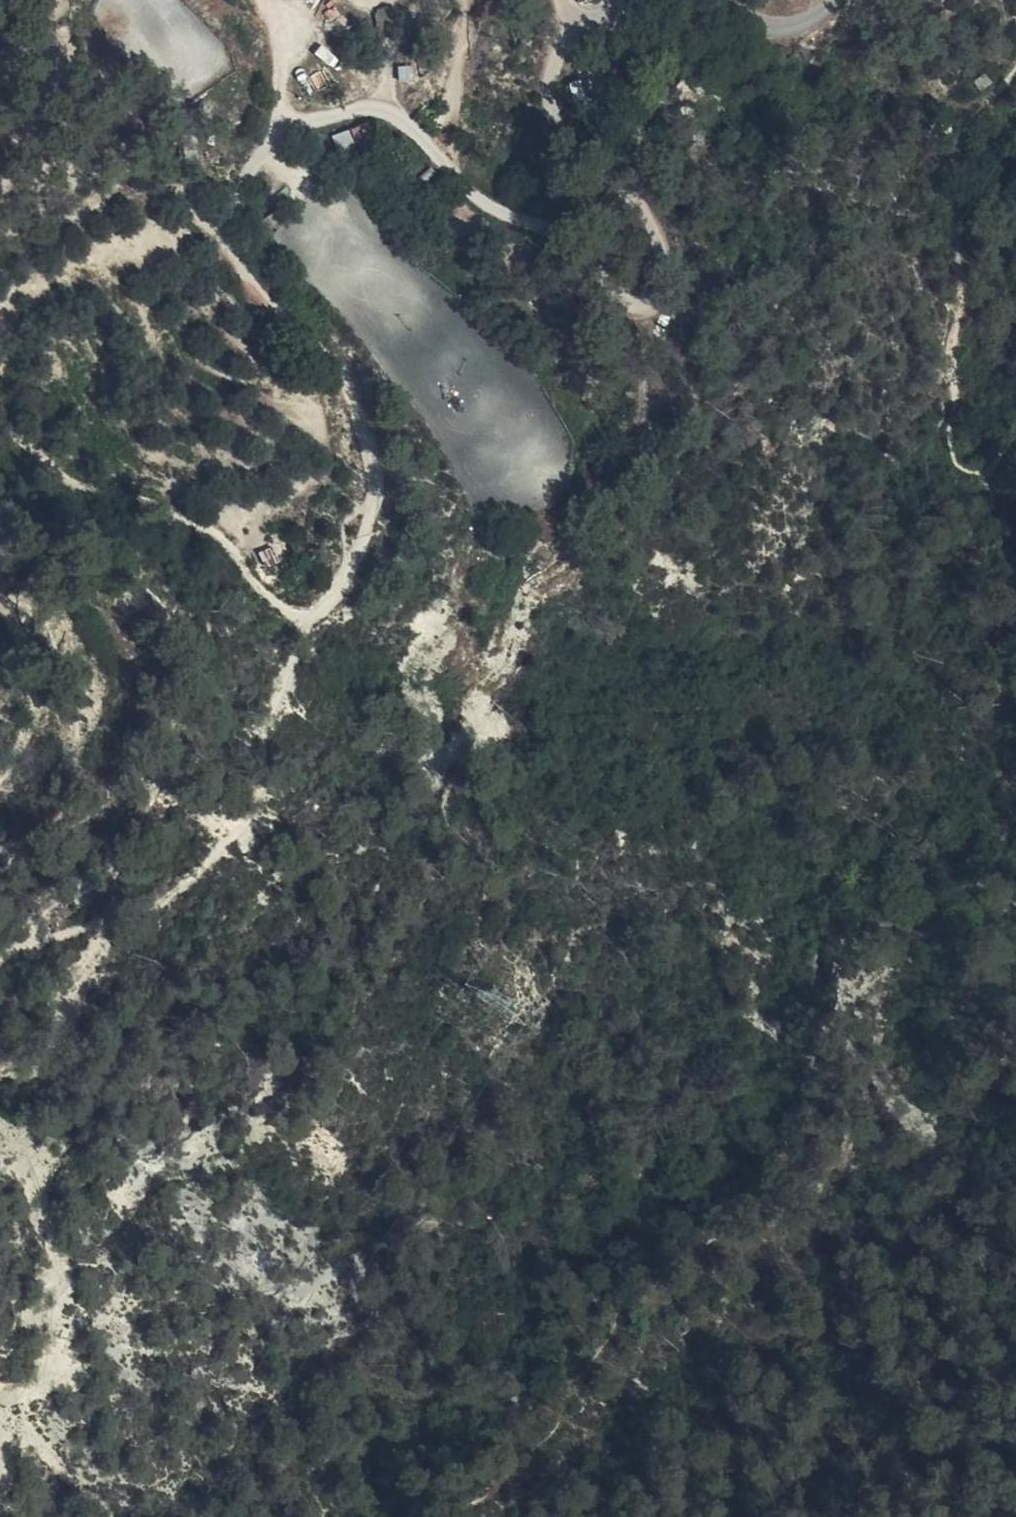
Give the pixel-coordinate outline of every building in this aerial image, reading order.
[(371,118),(335,132),(347,163),(383,149),(371,118)]
